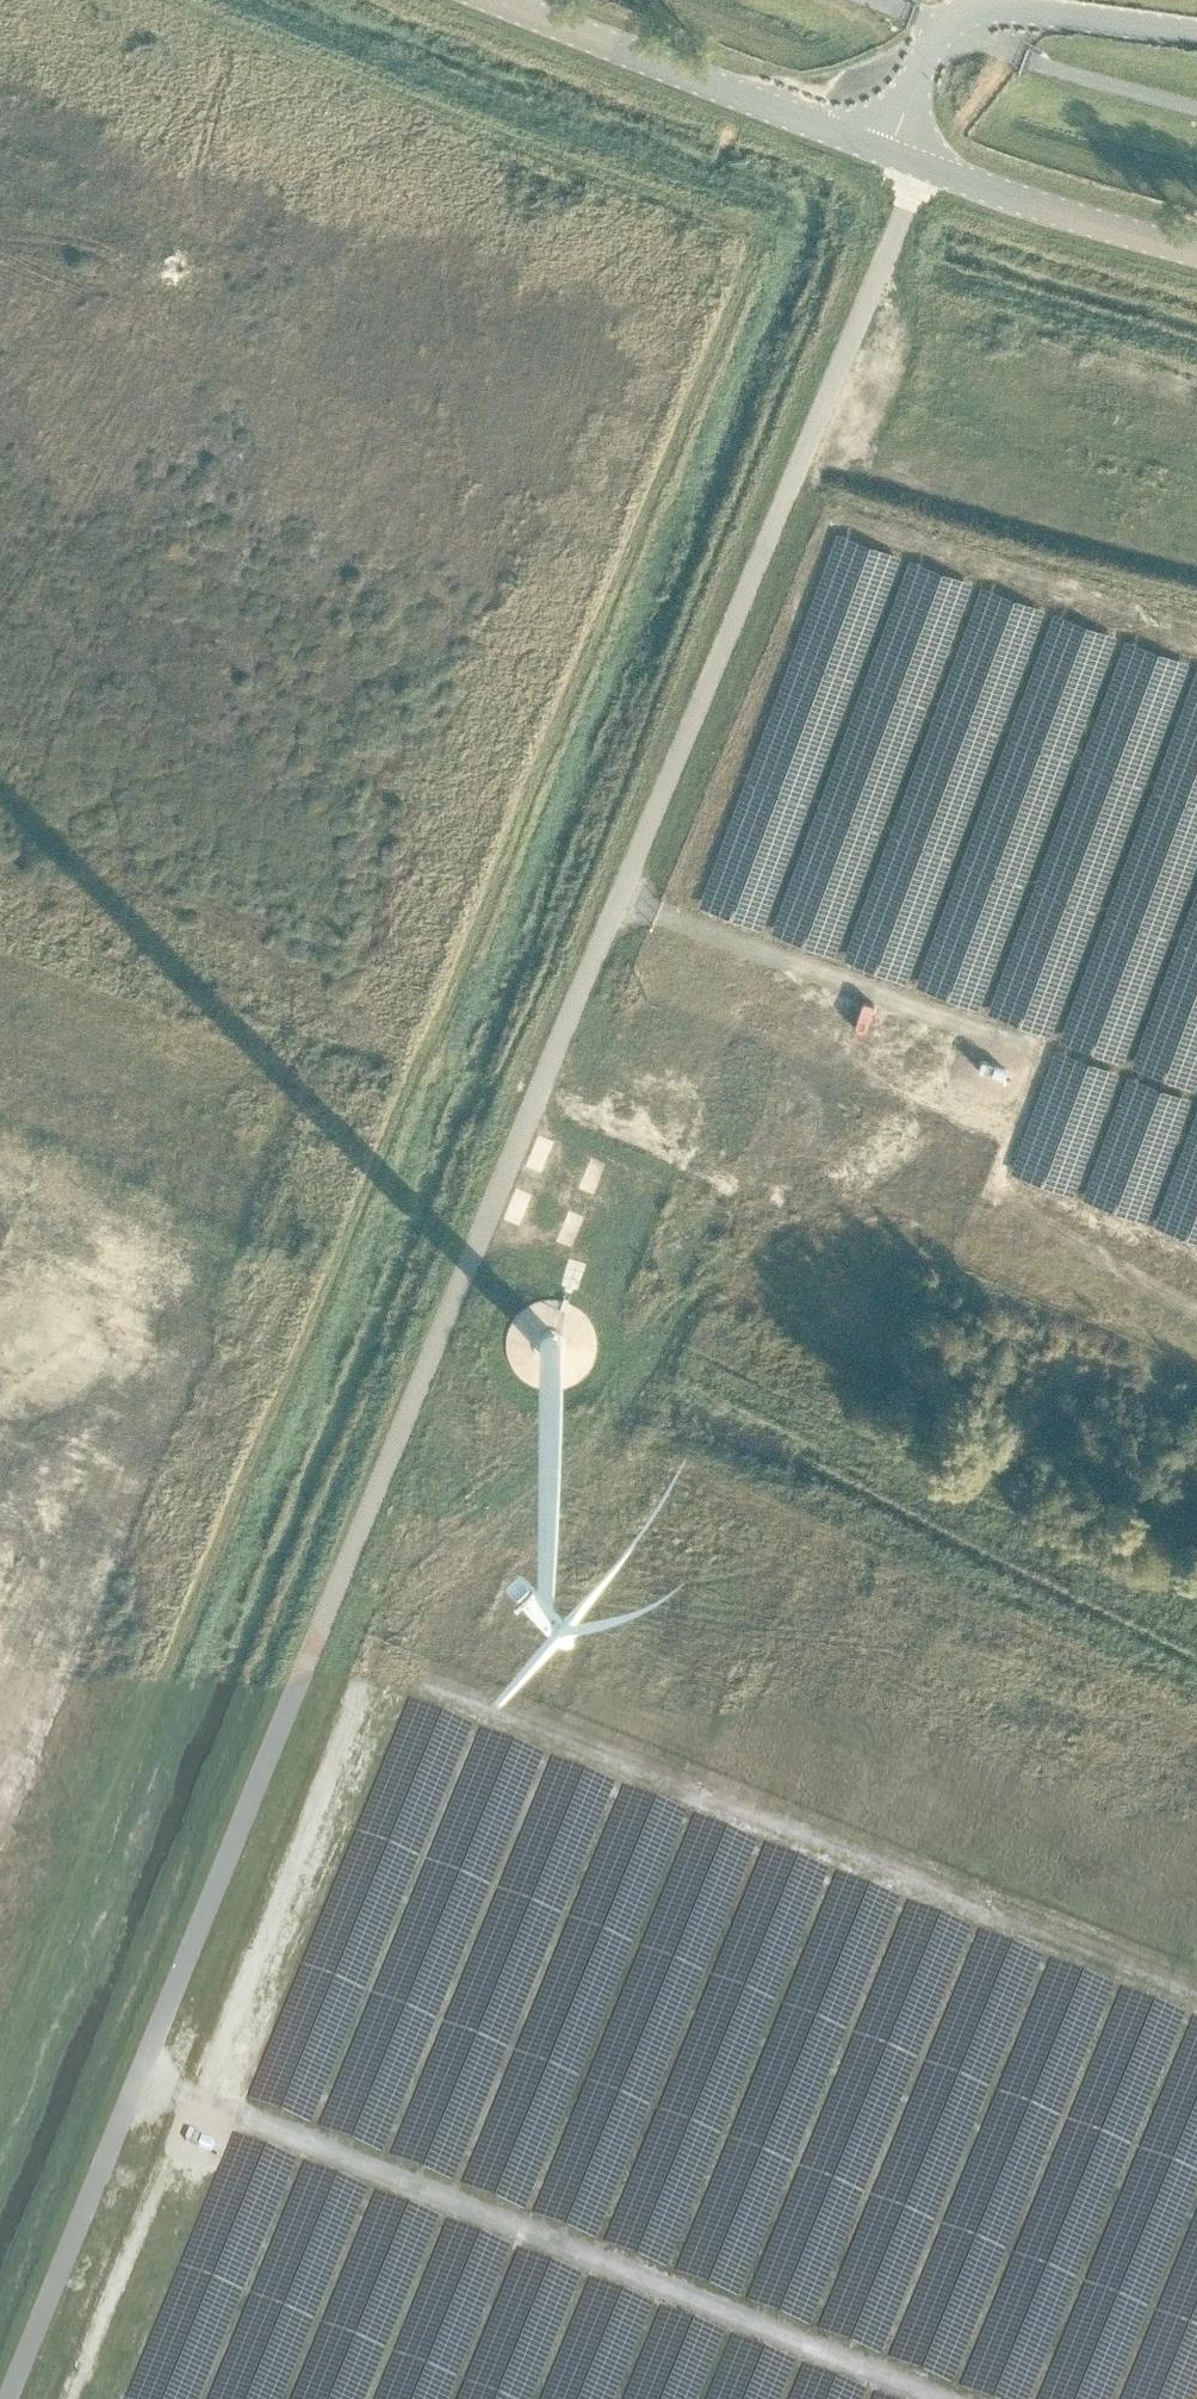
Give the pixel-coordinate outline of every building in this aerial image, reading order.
[(539,1340),(539,1345),(541,1349),(544,1353),(548,1355),(553,1355),(558,1353),(561,1350),(563,1345),(563,1341),(561,1336),(558,1333),(554,1331),(549,1331),(545,1332),(541,1336),(539,1340)]
